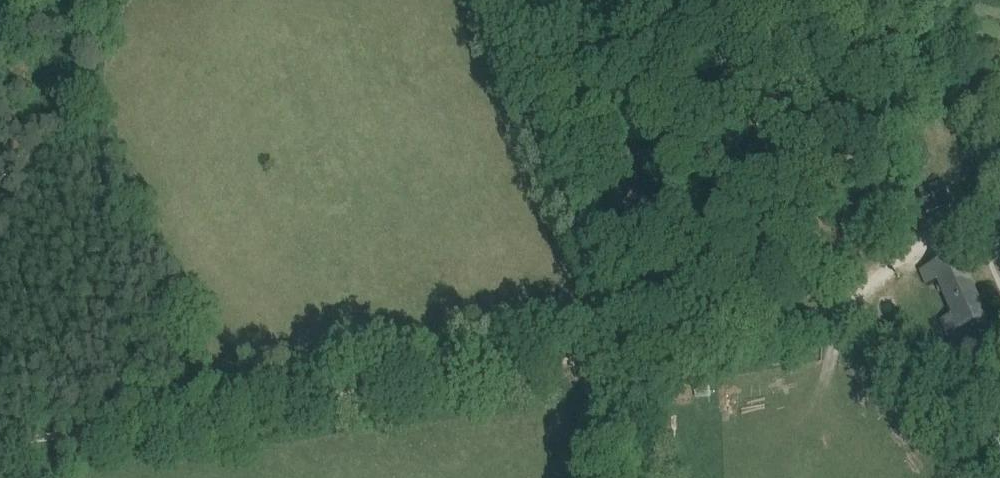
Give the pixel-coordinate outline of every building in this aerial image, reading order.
[(920,194),(927,212),(951,203),(942,180),(927,186),(929,191),(920,194)] [(952,348),(974,339),(993,331),(959,254),(921,270),(928,285),(931,283),(934,282),(953,328),(945,332),(952,348)]
